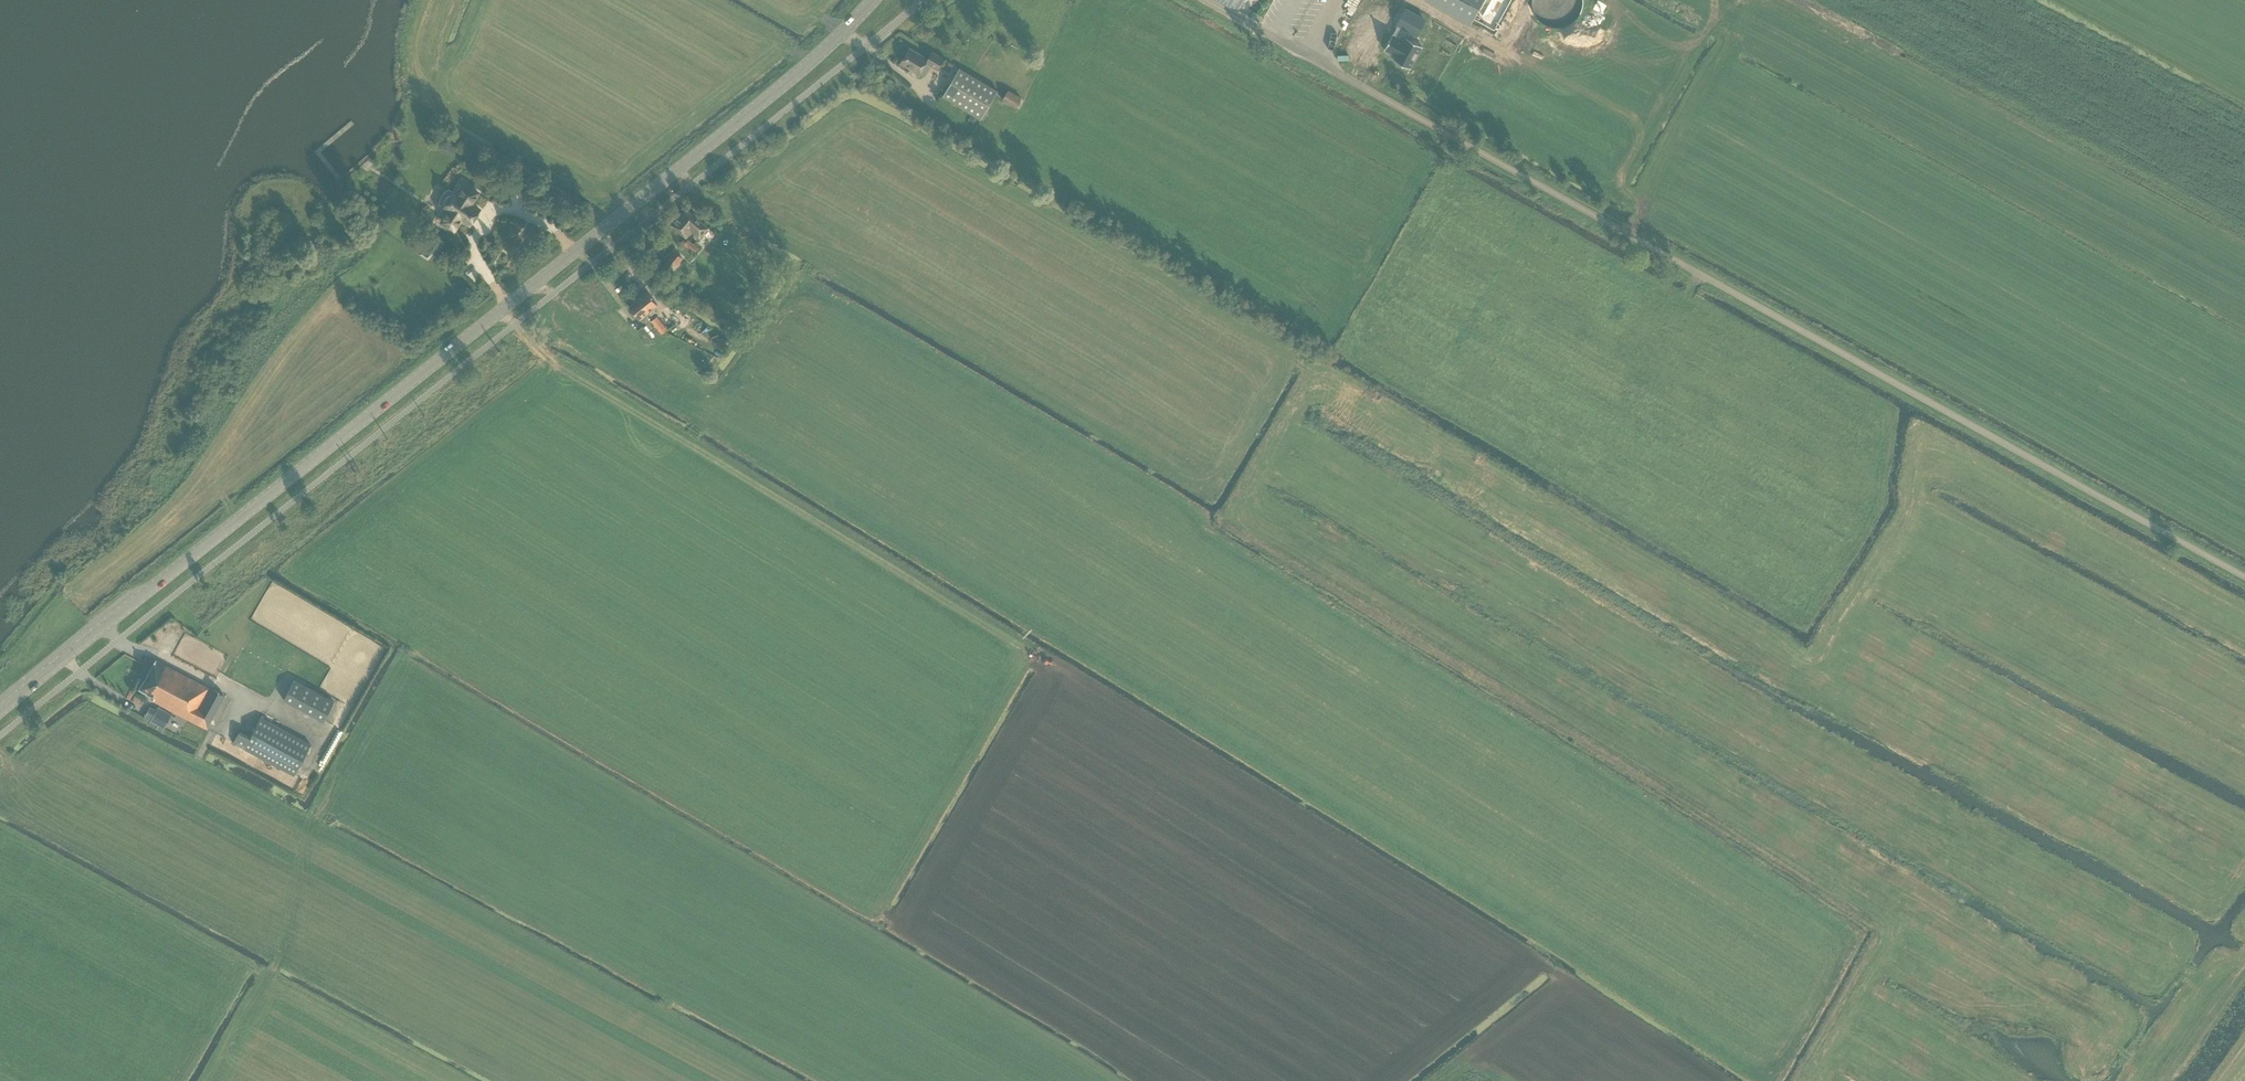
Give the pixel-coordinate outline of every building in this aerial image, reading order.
[(1237,11),(1241,4),(1244,0),(1217,0),(1237,11)] [(1421,3),(1418,0),(1388,0),(1386,1),(1385,3),(1367,8),(1359,4),(1357,10),(1352,8),(1360,35),(1354,37),(1355,39),(1347,41),(1357,46),(1364,55),(1361,62),(1368,64),(1373,60),(1378,49),(1362,41),(1359,42),(1357,40),(1361,37),(1378,45),(1397,29),(1405,12),(1410,14),(1413,6),(1418,8),(1421,3)] [(1470,25),(1483,0),(1425,0),(1470,25)] [(1435,25),(1416,15),(1408,31),(1426,41),(1435,25)] [(1401,43),(1393,57),(1404,64),(1402,67),(1418,77),(1431,55),(1415,46),(1413,49),(1401,43)] [(928,59),(909,48),(900,64),(919,75),(925,64),(938,71),(944,60),(932,52),(928,59)] [(998,91),(960,69),(943,98),(981,121),(998,91)] [(1008,91),(1003,100),(1016,107),(1021,98),(1008,91)] [(707,145),(715,137),(711,133),(703,141),(707,145)] [(462,219),(470,225),(479,210),(471,204),(478,193),(466,185),(459,197),(454,194),(445,208),(450,211),(442,222),(454,230),(462,219)] [(620,205),(610,210),(614,216),(623,211),(620,205)] [(708,227),(686,209),(672,227),(686,238),(691,231),(700,238),(708,227)] [(420,240),(410,235),(407,240),(416,246),(420,240)] [(698,248),(688,238),(683,243),(693,253),(698,248)] [(683,259),(675,252),(660,268),(669,275),(683,259)] [(622,258),(616,262),(628,282),(635,279),(622,258)] [(474,268),(467,272),(471,277),(477,274),(474,268)] [(638,299),(649,312),(657,305),(647,292),(638,299)] [(644,315),(649,312),(638,299),(629,306),(640,319),(642,321),(647,318),(644,315)] [(667,329),(657,317),(651,321),(662,334),(667,329)] [(433,387),(430,378),(423,380),(426,390),(433,387)] [(127,653),(139,660),(145,650),(133,643),(127,653)] [(154,697),(152,701),(207,729),(224,696),(155,660),(140,690),(154,697)] [(294,681),(283,700),(322,721),(333,702),(294,681)] [(157,707),(151,720),(164,727),(171,715),(157,707)] [(311,744),(260,717),(243,749),(293,776),(311,744)]
